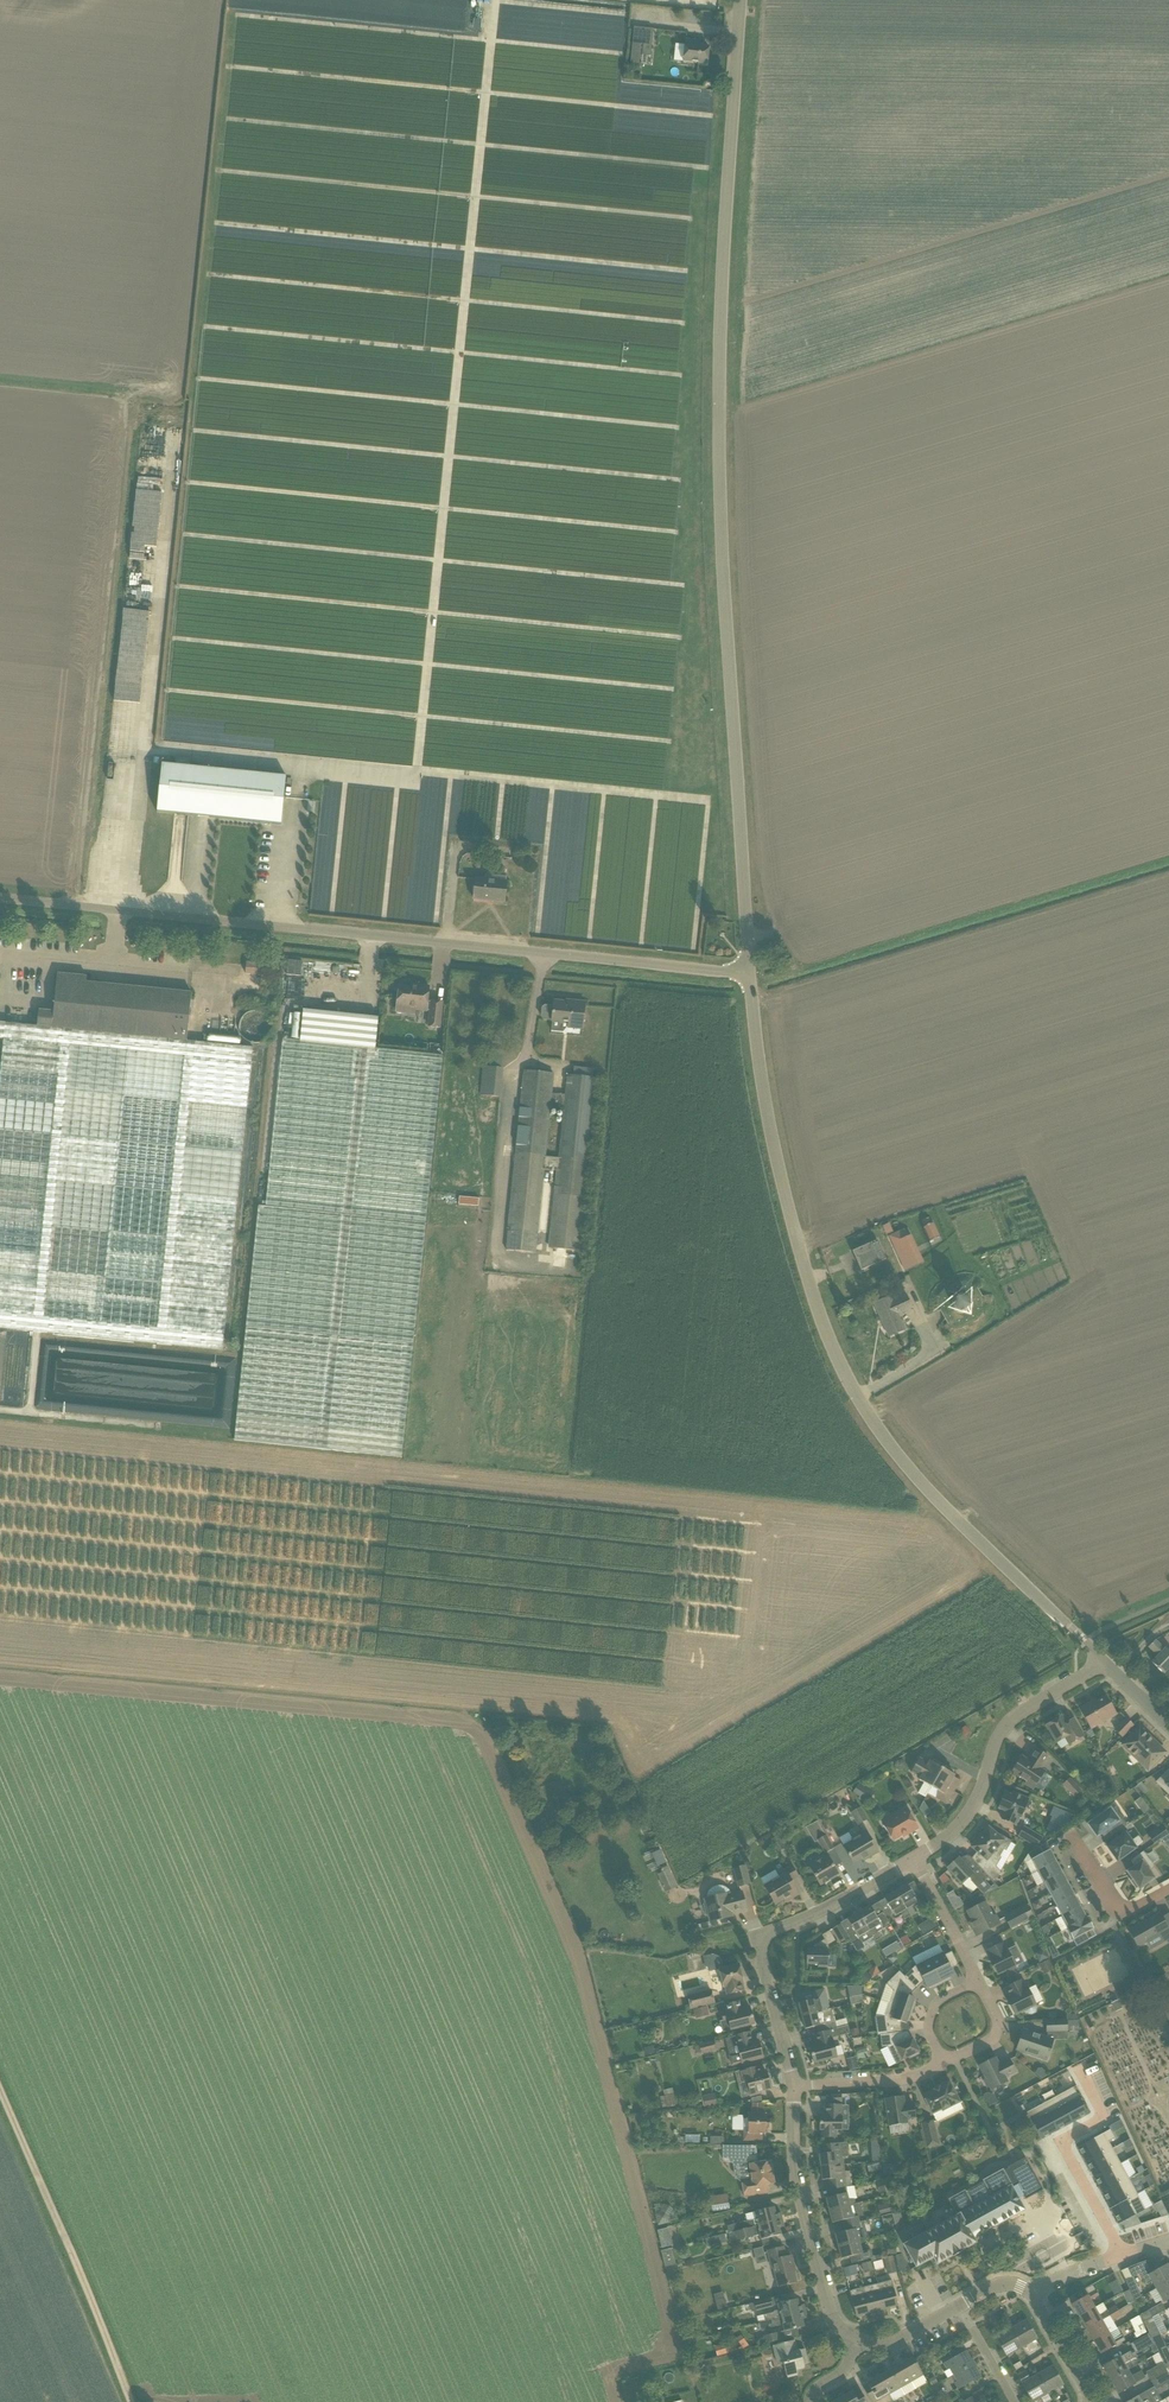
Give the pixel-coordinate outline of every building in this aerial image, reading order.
[(653,29),(634,27),(630,67),(640,68),(641,63),(642,56),(648,56),(651,57),(653,29)] [(709,47),(700,45),(694,45),(695,41),(686,39),(682,62),(707,65),(709,47)] [(286,776),(162,764),(157,812),(281,825),(286,776)] [(492,901),(504,902),(506,882),(475,880),(474,899),(475,899),(475,898),(492,900),(492,901)] [(794,967),(793,959),(784,961),(785,968),(794,967)] [(288,960),(286,975),(301,977),(302,961),(288,960)] [(247,962),(246,974),(263,975),(264,964),(247,962)] [(0,1022),(0,1039),(3,1039),(0,1071),(0,1328),(222,1351),(252,1048),(187,1041),(192,993),(86,983),(87,977),(58,974),(54,1012),(39,1010),(37,1026),(0,1022)] [(428,1002),(429,987),(417,986),(417,988),(399,986),(397,1006),(415,1007),(415,1010),(430,1011),(429,1027),(440,1028),(442,1003),(431,1001),(431,1002),(428,1002)] [(583,1029),(585,1003),(573,1001),(573,1003),(554,1001),(553,1007),(545,1006),(542,1008),(541,1017),(543,1020),(552,1020),(569,1022),(568,1025),(568,1027),(583,1029)] [(244,1036),(248,1039),(253,1041),(258,1041),(263,1040),(267,1037),(270,1032),(272,1027),(272,1022),(270,1017),(266,1013),(262,1010),(256,1009),(251,1010),(246,1012),(243,1016),(240,1021),(240,1026),(241,1031),(244,1036)] [(376,1049),(377,1030),(378,1018),(304,1010),(300,1042),(283,1040),(266,1207),(258,1206),(235,1441),(402,1457),(443,1056),(376,1049)] [(290,1037),(299,1038),(302,1013),(293,1011),(290,1037)] [(564,1030),(564,1023),(553,1022),(552,1029),(564,1030)] [(501,1066),(503,1056),(491,1054),(489,1065),(501,1066)] [(481,1084),(501,1086),(503,1069),(483,1066),(481,1084)] [(545,1170),(556,1171),(549,1247),(567,1250),(579,1251),(583,1223),(598,1079),(581,1077),(582,1071),(572,1070),(571,1075),(567,1075),(565,1095),(551,1094),(552,1086),(553,1074),(524,1071),(523,1083),(508,1230),(506,1249),(537,1252),(539,1233),(545,1170)] [(479,1198),(459,1197),(458,1204),(478,1206),(479,1198)] [(930,1241),(940,1236),(934,1222),(932,1223),(929,1217),(923,1220),(926,1226),(924,1227),(930,1241)] [(889,1222),(882,1225),(886,1234),(893,1231),(889,1222)] [(893,1244),(908,1237),(904,1229),(889,1236),(893,1244)] [(877,1240),(852,1251),(861,1271),(886,1260),(877,1240)] [(922,1264),(921,1263),(921,1264),(920,1264),(916,1258),(908,1261),(907,1259),(901,1262),(905,1271),(922,1264)] [(908,1284),(906,1278),(897,1282),(899,1288),(908,1284)] [(952,1308),(953,1309),(954,1310),(955,1311),(956,1312),(957,1312),(958,1313),(959,1313),(961,1314),(962,1314),(964,1313),(965,1313),(966,1312),(967,1312),(968,1311),(969,1310),(970,1309),(971,1308),(971,1306),(971,1305),(972,1304),(971,1302),(971,1301),(971,1300),(970,1298),(969,1297),(969,1296),(968,1295),(966,1295),(965,1294),(964,1294),(963,1293),(961,1293),(960,1294),(959,1294),(957,1294),(956,1295),(955,1296),(954,1297),(953,1298),(953,1299),(952,1300),(952,1301),(951,1303),(951,1304),(951,1305),(952,1306),(952,1308)] [(874,1304),(889,1337),(905,1329),(898,1314),(912,1308),(906,1296),(892,1301),(890,1297),(874,1304)] [(1168,1669),(1168,1651),(1166,1648),(1165,1649),(1155,1640),(1148,1647),(1158,1656),(1152,1663),(1164,1674),(1168,1669)] [(1091,1729),(1116,1714),(1106,1697),(1090,1706),(1089,1703),(1080,1709),(1091,1729)] [(1056,1742),(1065,1736),(1069,1744),(1084,1736),(1073,1719),(1066,1723),(1062,1716),(1046,1726),(1056,1742)] [(1121,1737),(1124,1734),(1133,1725),(1126,1719),(1115,1731),(1121,1737)] [(1139,1728),(1123,1745),(1130,1752),(1133,1750),(1151,1767),(1165,1753),(1139,1728)] [(1041,1770),(1049,1758),(1036,1749),(1028,1761),(1022,1757),(1012,1772),(1026,1782),(1025,1784),(1033,1789),(1044,1772),(1041,1770)] [(926,1797),(931,1787),(943,1766),(934,1761),(933,1763),(930,1761),(928,1763),(919,1758),(911,1772),(920,1778),(919,1780),(924,1783),(918,1793),(926,1797)] [(905,1762),(901,1760),(897,1761),(895,1764),(896,1768),(899,1770),(903,1770),(905,1766),(905,1762)] [(947,1788),(955,1775),(952,1773),(953,1772),(943,1766),(931,1787),(944,1794),(940,1800),(947,1804),(954,1792),(947,1788)] [(1168,1770),(1156,1782),(1168,1794),(1168,1771),(1168,1770)] [(1081,1790),(1070,1778),(1062,1785),(1073,1797),(1081,1790)] [(910,1782),(908,1783),(904,1785),(909,1793),(915,1790),(910,1782)] [(1134,1788),(1140,1797),(1148,1791),(1141,1782),(1134,1788)] [(866,1789),(861,1785),(858,1784),(853,1792),(855,1794),(861,1797),(866,1789)] [(1119,1793),(1115,1788),(1109,1794),(1113,1799),(1119,1793)] [(1020,1818),(1028,1799),(1013,1793),(1012,1796),(1005,1793),(999,1808),(1005,1811),(1002,1819),(1016,1825),(1019,1817),(1020,1818)] [(1145,1803),(1138,1808),(1143,1814),(1150,1809),(1145,1803)] [(853,1811),(851,1812),(858,1825),(867,1820),(860,1807),(859,1808),(857,1804),(851,1807),(853,1811)] [(1071,1815),(1054,1808),(1050,1816),(1052,1817),(1067,1823),(1071,1815)] [(1110,1808),(1087,1825),(1096,1838),(1111,1828),(1115,1834),(1129,1824),(1128,1822),(1129,1823),(1127,1825),(1122,1818),(1119,1820),(1110,1808)] [(907,1835),(918,1828),(908,1811),(900,1815),(899,1813),(882,1823),(893,1840),(906,1832),(907,1835)] [(536,1819),(532,1821),(535,1828),(542,1825),(541,1821),(536,1819)] [(815,1842),(818,1840),(826,1836),(818,1821),(807,1827),(815,1842)] [(1168,1834),(1163,1827),(1149,1837),(1154,1844),(1161,1839),(1168,1834)] [(1001,1873),(1000,1871),(1001,1870),(996,1867),(1002,1858),(1000,1857),(1004,1850),(1006,1851),(1011,1842),(1012,1841),(997,1833),(996,1834),(989,1828),(972,1847),(986,1859),(979,1866),(989,1877),(992,1881),(1001,1873)] [(1019,1836),(1036,1846),(1041,1838),(1024,1828),(1019,1836)] [(868,1858),(878,1852),(867,1832),(852,1840),(853,1841),(843,1847),(854,1864),(867,1856),(868,1858)] [(1107,1847),(1117,1861),(1143,1842),(1138,1835),(1130,1841),(1125,1834),(1121,1837),(1120,1836),(1113,1841),(1114,1842),(1107,1847)] [(779,1852),(786,1848),(781,1840),(779,1835),(771,1839),(779,1852)] [(826,1836),(818,1840),(826,1853),(834,1849),(826,1836)] [(1037,1871),(1055,1861),(1053,1856),(1051,1856),(1045,1844),(1027,1853),(1037,1871)] [(666,1863),(660,1850),(652,1854),(657,1866),(666,1863)] [(1138,1887),(1139,1889),(1154,1879),(1148,1870),(1153,1866),(1143,1852),(1131,1860),(1135,1866),(1127,1872),(1132,1880),(1131,1882),(1136,1889),(1138,1887)] [(820,1886),(839,1875),(828,1856),(810,1867),(820,1886)] [(989,1877),(979,1866),(969,1856),(962,1862),(958,1858),(955,1861),(953,1861),(951,1863),(951,1865),(948,1868),(962,1884),(968,1878),(977,1888),(989,1877)] [(1043,1882),(1062,1872),(1055,1861),(1037,1871),(1043,1882)] [(738,1887),(750,1884),(745,1866),(734,1869),(738,1887)] [(657,1875),(662,1886),(674,1880),(669,1870),(657,1875)] [(1062,1872),(1043,1882),(1049,1894),(1068,1884),(1062,1872)] [(765,1886),(775,1904),(789,1896),(790,1899),(799,1894),(791,1881),(787,1873),(765,1886)] [(949,1880),(944,1874),(939,1878),(943,1885),(949,1880)] [(1026,1886),(1033,1883),(1030,1877),(1023,1880),(1026,1886)] [(991,1887),(983,1894),(984,1895),(999,1888),(995,1883),(991,1887)] [(1068,1884),(1049,1894),(1056,1905),(1074,1895),(1068,1884)] [(907,1885),(895,1891),(910,1916),(916,1913),(912,1906),(917,1903),(907,1885)] [(894,1916),(900,1912),(904,1919),(910,1916),(895,1891),(884,1898),(894,1916)] [(956,1896),(953,1891),(946,1895),(954,1910),(963,1905),(959,1898),(956,1896)] [(708,1913),(711,1922),(732,1917),(731,1914),(738,1912),(738,1911),(744,1910),(747,1910),(742,1892),(725,1896),(725,1894),(705,1899),(706,1904),(704,1905),(706,1914),(708,1913)] [(1080,1907),(1074,1895),(1056,1905),(1062,1917),(1080,1907)] [(1036,1910),(1042,1907),(1039,1900),(1033,1904),(1036,1910)] [(969,1923),(972,1929),(977,1926),(981,1934),(1000,1924),(996,1915),(993,1917),(985,1902),(967,1912),(972,1921),(969,1923)] [(1011,1929),(1034,1917),(1027,1904),(1004,1916),(1011,1929)] [(870,1906),(859,1913),(873,1937),(875,1941),(881,1937),(878,1932),(890,1925),(883,1913),(876,1917),(870,1906)] [(1080,1907),(1062,1917),(1068,1928),(1086,1918),(1080,1907)] [(1130,1929),(1139,1946),(1161,1934),(1165,1941),(1168,1939),(1168,1923),(1163,1912),(1130,1929)] [(847,1920),(852,1928),(845,1932),(848,1938),(849,1937),(857,1952),(865,1947),(863,1943),(873,1937),(859,1913),(847,1920)] [(1086,1918),(1068,1928),(1078,1946),(1089,1940),(1085,1934),(1092,1930),(1089,1924),(1090,1924),(1087,1918),(1086,1918)] [(923,1936),(931,1931),(927,1923),(918,1928),(923,1936)] [(840,1924),(832,1929),(840,1943),(848,1938),(845,1932),(840,1924)] [(1046,1925),(1041,1928),(1043,1935),(1049,1932),(1046,1925)] [(933,1932),(936,1937),(941,1934),(938,1929),(933,1932)] [(904,1946),(911,1943),(907,1935),(900,1939),(904,1946)] [(829,1946),(825,1939),(818,1943),(818,1947),(813,1947),(813,1950),(807,1950),(806,1964),(818,1965),(818,1967),(828,1968),(829,1946)] [(1006,1972),(1015,1967),(1011,1958),(1019,1953),(1016,1945),(1007,1950),(1006,1950),(1002,1943),(987,1951),(991,1958),(990,1958),(998,1974),(1005,1970),(1006,1972)] [(1048,1948),(1052,1960),(1060,1956),(1054,1945),(1048,1948)] [(886,1957),(891,1954),(887,1947),(882,1950),(886,1957)] [(1049,1958),(1045,1949),(1035,1954),(1039,1962),(1049,1958)] [(929,1960),(941,1984),(950,1979),(949,1977),(953,1975),(950,1969),(958,1965),(952,1952),(944,1955),(943,1953),(929,1960)] [(898,1958),(893,1953),(888,1959),(893,1964),(898,1958)] [(941,1984),(929,1960),(916,1966),(915,1965),(904,1976),(916,1988),(921,1983),(924,1982),(927,1988),(931,1986),(932,1988),(941,1984)] [(727,1994),(744,1990),(742,1982),(743,1982),(743,1981),(742,1981),(740,1976),(741,1976),(739,1964),(719,1969),(725,1993),(726,1994),(727,1994)] [(876,1966),(868,1971),(872,1977),(880,1973),(876,1966)] [(899,1971),(886,1984),(893,1991),(888,2003),(912,2011),(915,2002),(913,2001),(914,1998),(910,1997),(911,1994),(916,1988),(904,1976),(899,1971)] [(872,1978),(868,1974),(860,1980),(864,1985),(872,1978)] [(1141,1976),(1125,1984),(1129,1991),(1144,1984),(1141,1976)] [(1004,1989),(1009,1997),(1007,1998),(1015,2015),(1025,2010),(1026,2012),(1029,2014),(1031,2014),(1034,2013),(1035,2011),(1036,2008),(1034,2005),(1036,2005),(1027,1988),(1022,1980),(1004,1989)] [(825,1989),(800,1995),(799,1995),(801,2003),(798,2003),(802,2016),(830,2009),(825,1989)] [(712,2003),(709,1991),(687,1996),(690,2009),(712,2003)] [(863,1999),(862,1995),(850,1997),(851,2005),(861,2003),(863,1999)] [(1122,2008),(1118,2000),(1111,2003),(1115,2012),(1122,2008)] [(754,2024),(750,2009),(743,2011),(740,2001),(725,2005),(727,2011),(728,2019),(720,2021),(723,2032),(754,2024)] [(877,2036),(880,2035),(897,2033),(902,2032),(900,2024),(901,2022),(906,2023),(907,2020),(909,2021),(912,2011),(888,2003),(884,2016),(875,2017),(877,2036)] [(696,2018),(708,2015),(706,2006),(694,2009),(696,2018)] [(830,2030),(837,2028),(835,2021),(832,2009),(830,2009),(802,2016),(805,2029),(814,2027),(815,2034),(830,2030)] [(1067,2021),(1078,2020),(1074,2012),(1066,2012),(1067,2021)] [(1047,2032),(1067,2031),(1079,2031),(1079,2020),(1078,2020),(1067,2021),(1046,2022),(1047,2032)] [(848,2025),(837,2028),(838,2036),(850,2033),(848,2025)] [(836,2057),(832,2038),(830,2030),(815,2034),(816,2034),(814,2035),(816,2042),(809,2044),(814,2063),(826,2059),(836,2057)] [(1047,2060),(1053,2040),(1023,2030),(1017,2050),(1047,2060)] [(729,2057),(731,2066),(763,2058),(759,2044),(757,2045),(756,2041),(753,2042),(750,2032),(735,2036),(734,2036),(739,2055),(729,2057)] [(910,2059),(919,2054),(918,2052),(919,2052),(912,2038),(900,2045),(898,2040),(897,2033),(880,2035),(881,2047),(887,2046),(892,2056),(898,2053),(902,2060),(909,2057),(910,2059)] [(702,2054),(716,2050),(714,2041),(699,2045),(702,2054)] [(653,2046),(644,2048),(646,2056),(655,2054),(653,2046)] [(865,2058),(862,2047),(855,2049),(857,2060),(865,2058)] [(1006,2077),(1016,2072),(1009,2060),(999,2065),(996,2058),(979,2066),(985,2079),(983,2080),(987,2088),(989,2087),(991,2090),(1008,2081),(1006,2077)] [(857,2063),(848,2065),(850,2071),(859,2069),(857,2063)] [(751,2096),(761,2093),(761,2091),(770,2089),(766,2072),(761,2073),(759,2066),(740,2071),(743,2082),(747,2081),(751,2096)] [(942,2110),(943,2111),(960,2103),(959,2102),(949,2081),(939,2086),(939,2087),(923,2096),(933,2115),(942,2110)] [(1058,2096),(1072,2122),(1088,2114),(1073,2087),(1058,2096)] [(715,2093),(709,2095),(704,2096),(703,2096),(703,2097),(705,2107),(705,2108),(717,2106),(715,2093)] [(677,2105),(674,2094),(664,2096),(665,2101),(667,2107),(677,2105)] [(842,2095),(831,2095),(832,2103),(842,2102),(842,2095)] [(1014,2100),(1018,2107),(1026,2103),(1022,2096),(1014,2100)] [(1072,2122),(1058,2096),(1042,2104),(1057,2130),(1072,2122)] [(908,2120),(915,2118),(913,2104),(905,2105),(904,2097),(885,2099),(889,2126),(908,2123),(908,2120)] [(763,2104),(752,2104),(752,2113),(748,2113),(748,2119),(744,2119),(744,2127),(748,2128),(748,2133),(766,2133),(766,2127),(769,2127),(770,2119),(766,2119),(766,2113),(762,2113),(763,2104)] [(1057,2130),(1042,2104),(1027,2113),(1041,2139),(1057,2130)] [(821,2136),(837,2137),(837,2130),(841,2130),(842,2117),(841,2117),(841,2105),(826,2105),(826,2116),(820,2116),(820,2130),(821,2130),(821,2136)] [(928,2147),(938,2144),(933,2121),(922,2124),(928,2147)] [(1086,2163),(1112,2149),(1109,2142),(1115,2138),(1110,2130),(1091,2140),(1090,2138),(1085,2141),(1086,2143),(1078,2147),(1086,2163)] [(1133,2146),(1129,2139),(1123,2143),(1126,2149),(1133,2146)] [(819,2154),(821,2167),(843,2165),(842,2157),(848,2157),(847,2142),(820,2145),(820,2146),(825,2145),(826,2153),(819,2154)] [(744,2197),(768,2193),(767,2185),(774,2184),(771,2160),(758,2162),(756,2145),(723,2145),(723,2159),(725,2161),(733,2163),(747,2164),(749,2183),(741,2182),(744,2197)] [(1054,2148),(1047,2151),(1059,2178),(1065,2175),(1054,2148)] [(1112,2149),(1086,2163),(1095,2178),(1121,2164),(1112,2149)] [(964,2192),(951,2199),(972,2238),(1024,2210),(1018,2199),(1023,2196),(1026,2200),(1043,2190),(1025,2158),(1008,2167),(1008,2168),(1003,2172),(1002,2171),(984,2181),(985,2182),(965,2193),(964,2192)] [(869,2171),(881,2169),(880,2162),(868,2164),(869,2171)] [(1095,2178),(1103,2193),(1129,2179),(1121,2164),(1095,2178)] [(830,2190),(846,2187),(851,2186),(850,2171),(844,2172),(843,2165),(821,2167),(822,2180),(829,2179),(830,2190)] [(1137,2194),(1129,2179),(1103,2193),(1111,2208),(1110,2209),(1137,2194)] [(883,2181),(877,2182),(880,2193),(886,2192),(883,2181)] [(826,2198),(829,2211),(856,2204),(856,2203),(854,2199),(849,2201),(847,2193),(846,2187),(830,2190),(831,2197),(826,2198)] [(1137,2195),(1137,2194),(1110,2209),(1111,2209),(1119,2224),(1118,2224),(1119,2225),(1119,2224),(1145,2210),(1137,2195)] [(975,2243),(975,2242),(972,2238),(951,2199),(950,2200),(959,2215),(904,2245),(916,2267),(933,2257),(937,2264),(952,2255),(953,2257),(961,2252),(960,2251),(975,2243)] [(729,2209),(728,2202),(711,2204),(713,2212),(729,2209)] [(843,2220),(844,2226),(860,2222),(858,2217),(863,2216),(859,2202),(856,2203),(856,2204),(829,2211),(832,2223),(843,2220)] [(892,2213),(889,2203),(884,2204),(885,2208),(879,2210),(881,2216),(892,2213)] [(661,2211),(654,2213),(658,2226),(671,2223),(669,2215),(673,2209),(670,2205),(665,2205),(661,2211)] [(727,2226),(729,2233),(782,2220),(780,2213),(775,2214),(774,2207),(746,2214),(747,2221),(727,2226)] [(1157,2211),(1161,2218),(1168,2216),(1164,2208),(1157,2211)] [(892,2214),(894,2221),(896,2230),(902,2227),(904,2225),(903,2221),(901,2212),(892,2214)] [(887,2223),(893,2221),(892,2214),(881,2216),(883,2224),(887,2223)] [(784,2226),(782,2220),(729,2233),(731,2242),(760,2235),(761,2239),(781,2234),(779,2228),(784,2226)] [(838,2246),(858,2241),(855,2230),(861,2228),(860,2222),(844,2226),(846,2231),(835,2234),(838,2246)] [(1022,2240),(1037,2266),(1063,2251),(1048,2225),(1022,2240)] [(1082,2232),(1077,2235),(1074,2237),(1080,2247),(1088,2242),(1082,2232)] [(708,2247),(728,2243),(726,2234),(707,2237),(708,2247)] [(862,2252),(859,2241),(858,2241),(838,2246),(841,2259),(852,2256),(854,2263),(874,2257),(872,2250),(862,2252)] [(896,2245),(887,2246),(887,2255),(896,2254),(896,2253),(896,2247),(896,2245)] [(754,2257),(765,2254),(763,2247),(752,2250),(754,2257)] [(779,2286),(796,2282),(792,2268),(794,2267),(791,2255),(785,2257),(783,2247),(768,2251),(772,2268),(774,2268),(779,2286)] [(672,2248),(661,2251),(665,2267),(676,2265),(672,2248)] [(898,2266),(902,2275),(910,2270),(901,2254),(895,2256),(898,2266)] [(892,2256),(884,2258),(888,2274),(896,2272),(892,2256)] [(1136,2265),(1127,2268),(1132,2277),(1140,2273),(1147,2284),(1149,2283),(1153,2290),(1168,2281),(1168,2264),(1154,2270),(1150,2259),(1136,2265)] [(861,2264),(863,2271),(873,2269),(871,2262),(861,2264)] [(858,2274),(855,2265),(843,2268),(846,2278),(858,2274)] [(1142,2297),(1132,2277),(1125,2280),(1135,2300),(1142,2297)] [(884,2309),(898,2305),(892,2280),(878,2284),(884,2309)] [(1116,2280),(1108,2284),(1114,2295),(1122,2291),(1116,2280)] [(1149,2292),(1155,2303),(1162,2299),(1164,2302),(1168,2299),(1168,2281),(1149,2292)] [(870,2313),(884,2309),(878,2284),(864,2287),(870,2313)] [(870,2313),(864,2287),(850,2291),(856,2316),(870,2313)] [(1094,2308),(1095,2308),(1090,2300),(1099,2295),(1096,2290),(1072,2304),(1079,2316),(1094,2308)] [(773,2307),(770,2298),(754,2302),(753,2302),(750,2303),(752,2311),(756,2310),(756,2311),(773,2307)] [(758,2323),(758,2324),(806,2311),(804,2305),(799,2306),(797,2299),(778,2304),(780,2312),(777,2310),(774,2311),(773,2312),(764,2315),(765,2321),(758,2323)] [(725,2301),(716,2303),(718,2310),(727,2307),(725,2301)] [(1151,2317),(1158,2314),(1165,2310),(1161,2303),(1141,2315),(1144,2321),(1151,2317)] [(1107,2311),(1107,2310),(1098,2315),(1094,2308),(1079,2316),(1086,2329),(1102,2320),(1109,2316),(1119,2310),(1116,2306),(1107,2311)] [(1121,2315),(1119,2310),(1109,2316),(1112,2320),(1121,2315)] [(807,2318),(806,2311),(758,2324),(760,2330),(762,2331),(770,2329),(771,2327),(783,2324),(785,2331),(804,2327),(802,2320),(807,2318)] [(1139,2316),(1130,2320),(1135,2333),(1134,2333),(1136,2338),(1146,2332),(1139,2316)] [(1151,2317),(1144,2321),(1149,2334),(1152,2338),(1159,2334),(1151,2317)] [(730,2320),(723,2323),(727,2330),(733,2327),(730,2320)] [(1011,2328),(1022,2347),(1037,2339),(1026,2320),(1011,2328)] [(1102,2320),(1086,2329),(1093,2341),(1109,2333),(1102,2320)] [(1022,2347),(1011,2328),(996,2337),(1007,2356),(1022,2347)] [(1117,2328),(1109,2333),(1093,2341),(1101,2354),(1124,2341),(1117,2328)] [(778,2332),(763,2336),(764,2338),(760,2339),(757,2342),(758,2345),(780,2340),(778,2332)] [(1154,2344),(1152,2338),(1149,2334),(1130,2344),(1134,2350),(1136,2354),(1150,2346),(1154,2344)] [(1154,2344),(1158,2353),(1166,2348),(1159,2334),(1152,2338),(1154,2344)] [(735,2351),(741,2347),(743,2350),(749,2346),(742,2335),(736,2339),(735,2338),(729,2342),(714,2346),(717,2356),(726,2354),(735,2351)] [(787,2378),(798,2375),(796,2370),(804,2368),(804,2365),(808,2363),(805,2349),(797,2351),(794,2340),(773,2346),(778,2366),(784,2364),(787,2378)] [(1166,2348),(1158,2353),(1162,2363),(1166,2361),(1168,2366),(1168,2354),(1166,2348)] [(944,2363),(948,2369),(950,2368),(954,2375),(973,2364),(966,2351),(944,2363)] [(1133,2355),(1130,2351),(1103,2366),(1111,2379),(1128,2370),(1124,2363),(1134,2358),(1133,2355)] [(913,2357),(904,2362),(918,2387),(927,2382),(913,2357)] [(909,2393),(916,2389),(918,2387),(904,2362),(895,2368),(909,2393)] [(1016,2371),(1022,2367),(1019,2362),(1013,2366),(1016,2371)] [(1162,2363),(1146,2372),(1151,2381),(1164,2374),(1168,2372),(1162,2363)] [(980,2377),(973,2364),(954,2375),(958,2381),(955,2383),(959,2390),(980,2377)] [(1037,2374),(1048,2394),(1063,2385),(1052,2366),(1037,2374)] [(895,2368),(885,2373),(896,2391),(900,2388),(904,2395),(909,2393),(895,2368)] [(1131,2376),(1128,2370),(1111,2379),(1118,2393),(1135,2383),(1145,2378),(1141,2371),(1131,2376)] [(1018,2376),(1033,2401),(1048,2394),(1037,2374),(1030,2379),(1025,2371),(1018,2376)] [(1164,2374),(1151,2381),(1156,2389),(1168,2382),(1168,2375),(1168,2372),(1167,2372),(1164,2374)] [(885,2373),(876,2378),(886,2396),(896,2391),(885,2373)] [(934,2377),(928,2380),(932,2386),(938,2383),(934,2377)] [(886,2396),(876,2378),(867,2383),(869,2387),(864,2390),(871,2401),(875,2401),(886,2396)] [(979,2390),(972,2394),(975,2400),(982,2395),(979,2390)] [(1147,2390),(1127,2401),(1154,2401),(1147,2390)] [(862,2394),(856,2397),(852,2391),(841,2398),(844,2401),(867,2401),(862,2394)]
